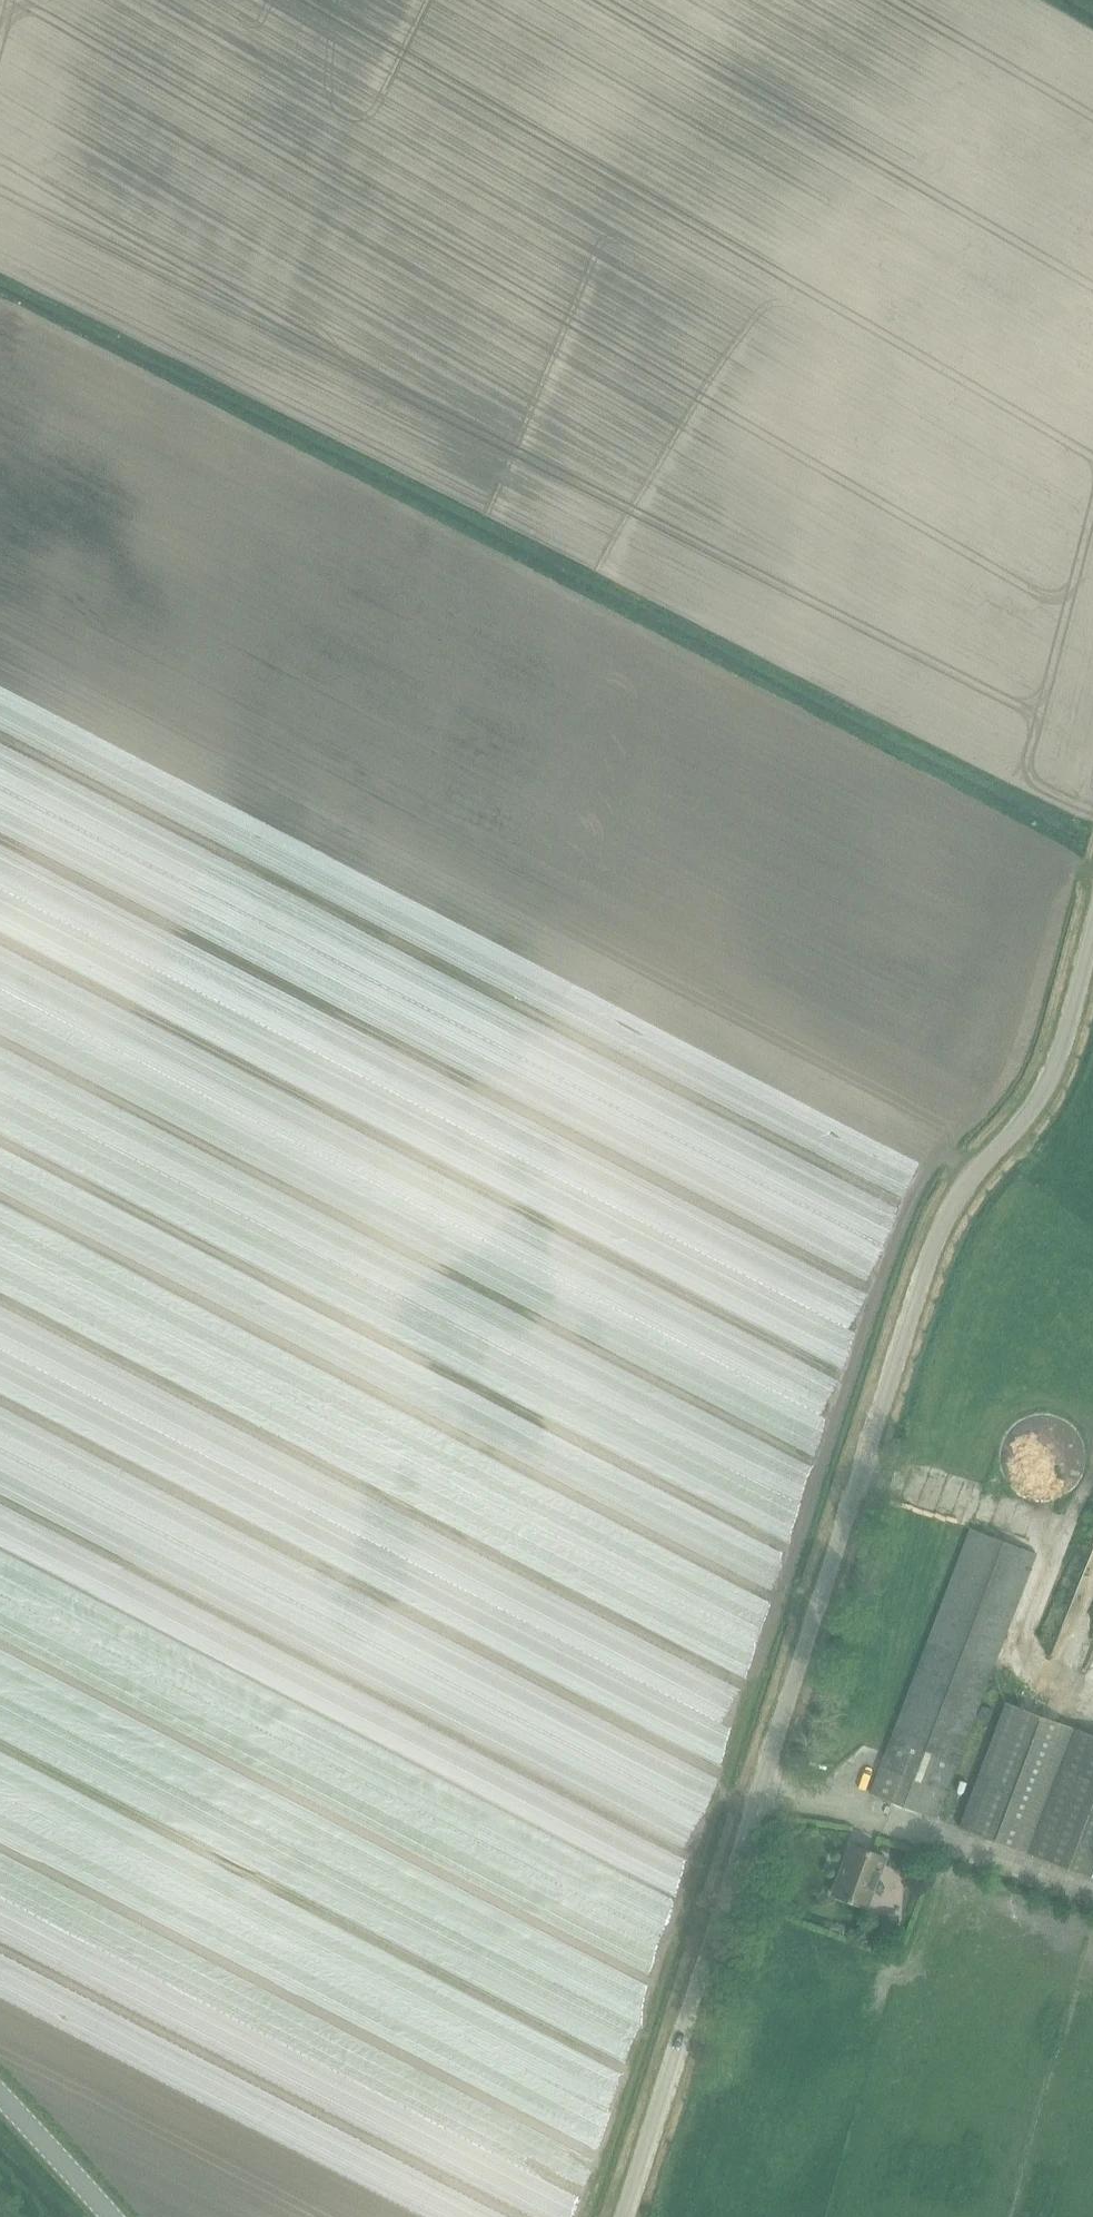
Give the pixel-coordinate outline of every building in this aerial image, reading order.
[(1015,1491),(1047,1501),(1076,1484),(1086,1452),(1070,1423),(1038,1413),(1009,1430),(1000,1462),(1015,1491)] [(871,1794),(936,1819),(1036,1554),(971,1529),(871,1794)] [(1026,1853),(1092,1878),(1092,1735),(1008,1703),(961,1828),(1026,1853)] [(833,1895),(866,1907),(885,1857),(852,1844),(833,1895)]
